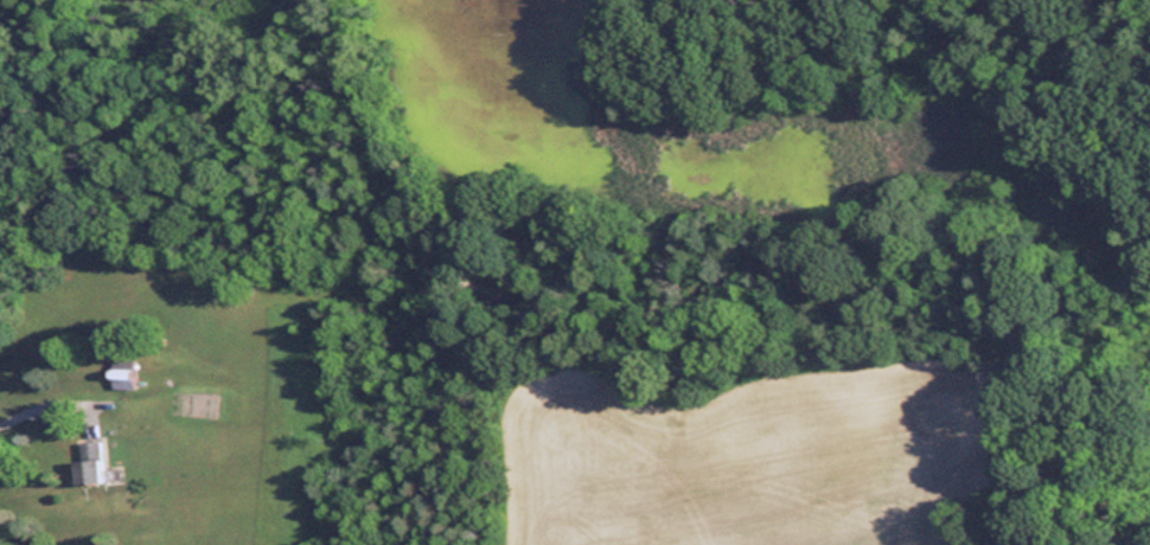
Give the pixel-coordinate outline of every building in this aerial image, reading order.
[(75,483),(99,482),(98,459),(74,460),(75,483)]
